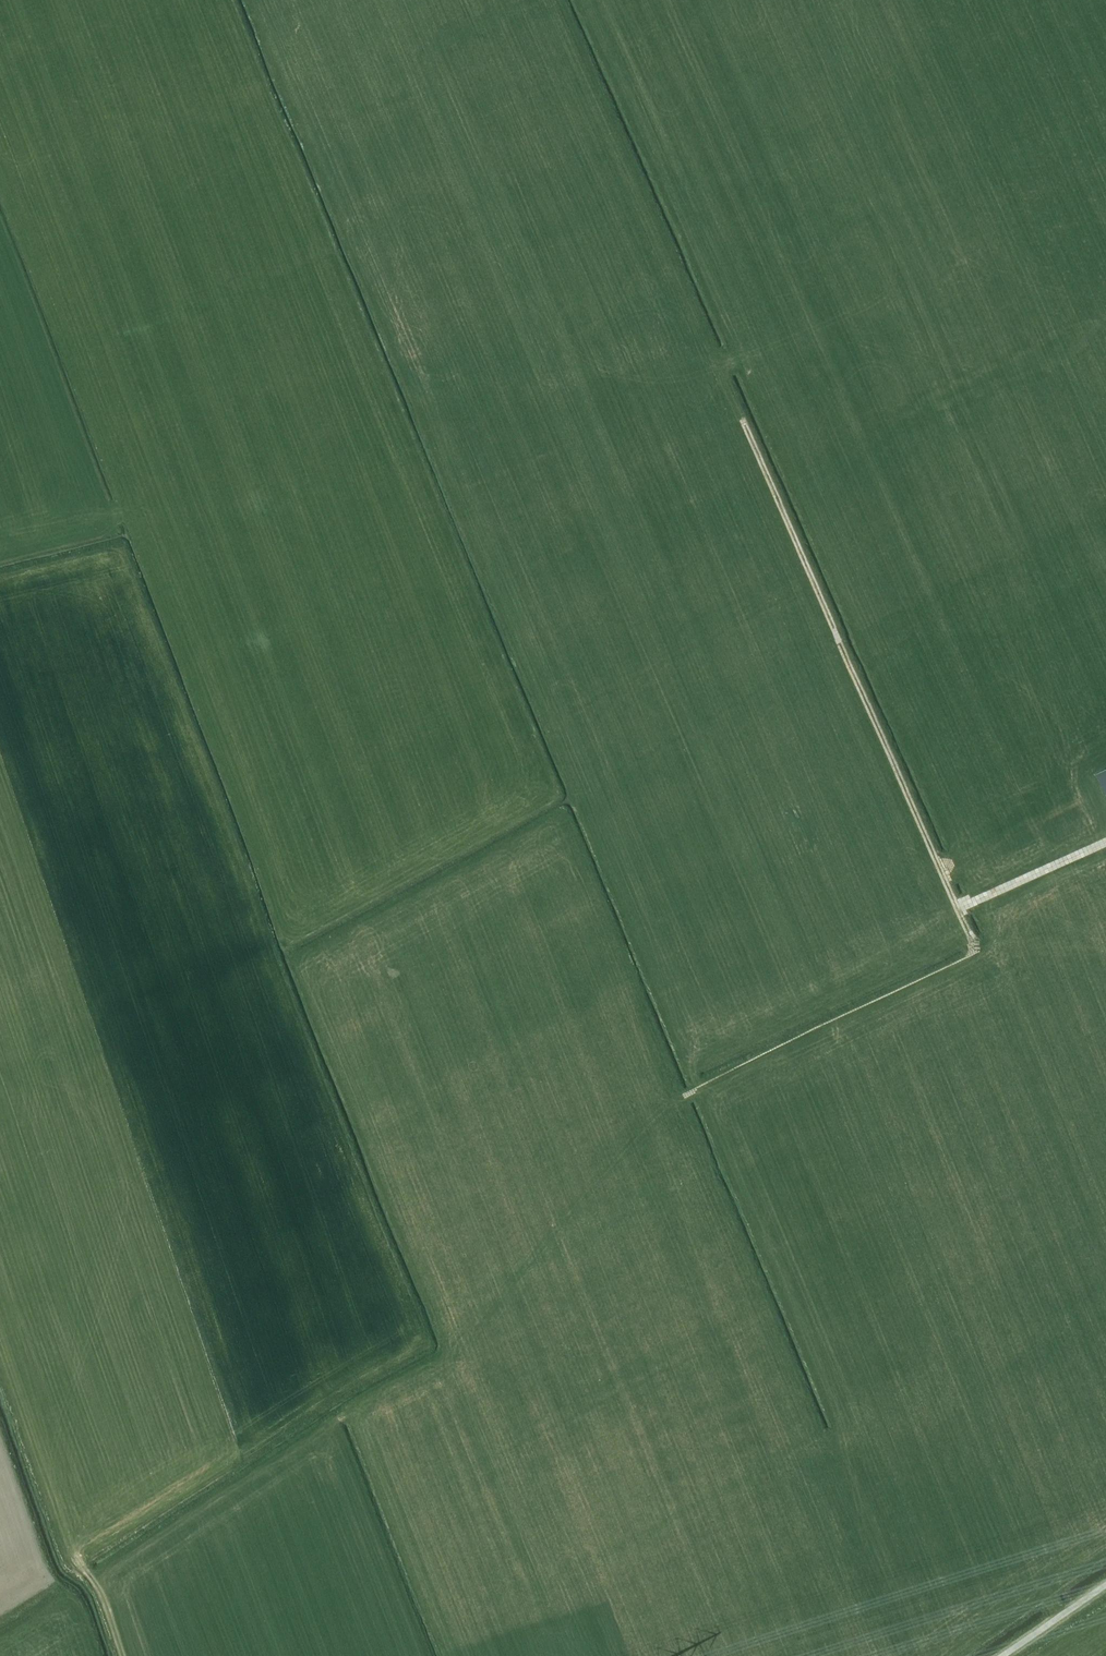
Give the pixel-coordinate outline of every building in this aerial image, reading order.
[(1096,774),(1105,795),(1105,769),(1096,774)]
